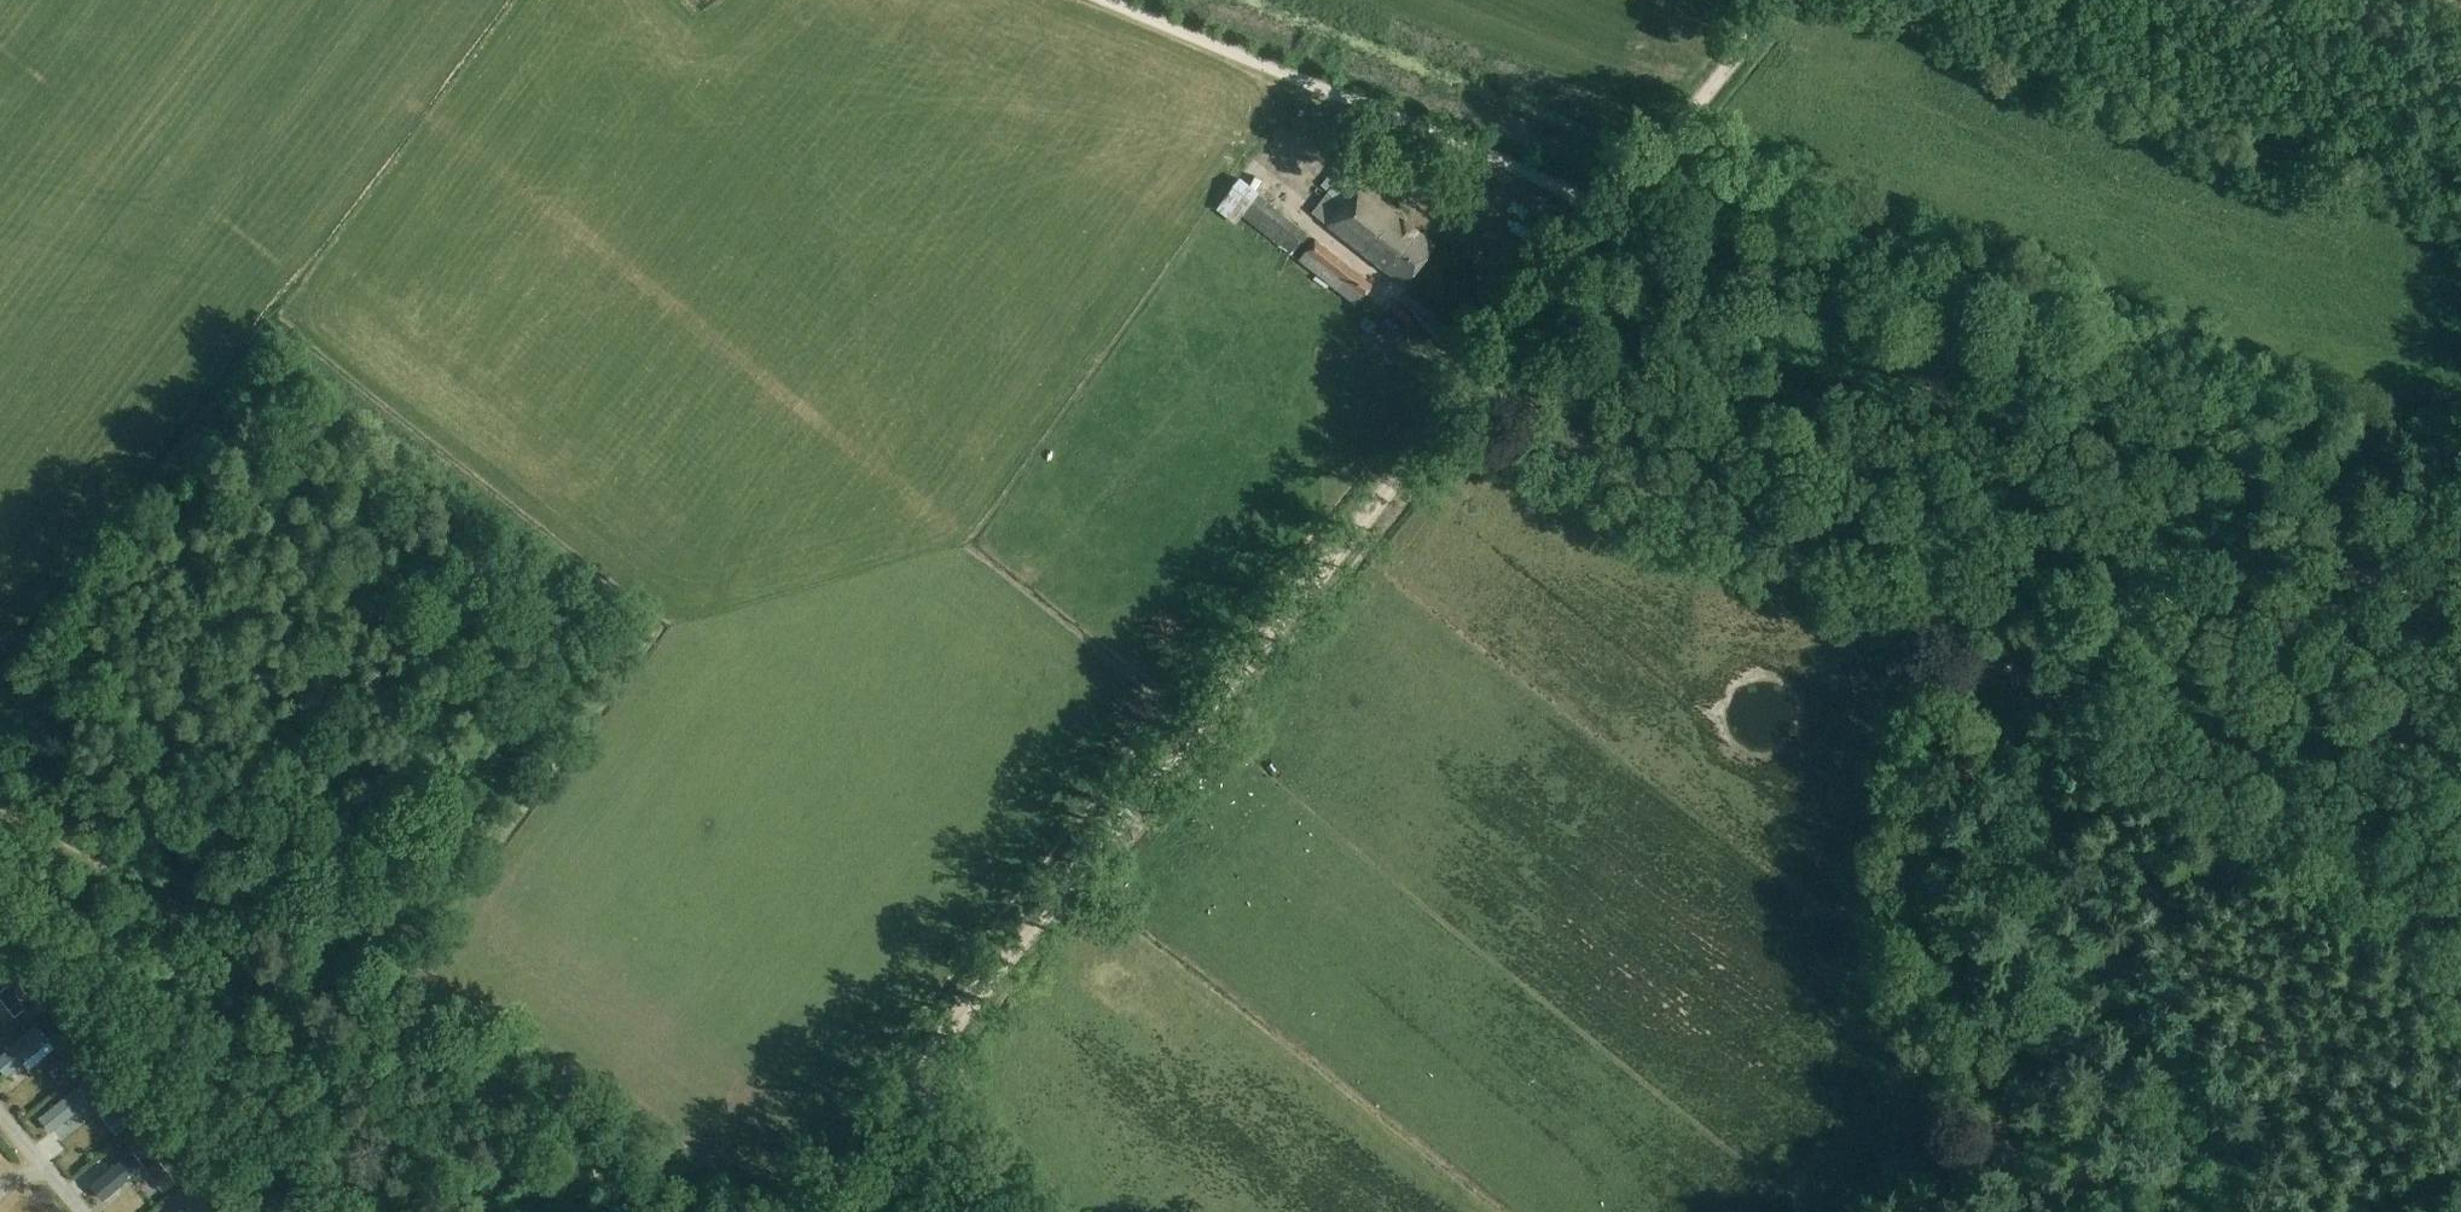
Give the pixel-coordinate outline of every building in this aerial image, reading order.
[(1216,208),(1235,223),(1242,215),(1291,254),(1308,233),(1240,179),(1216,208)] [(1358,182),(1324,223),(1330,228),(1403,285),(1436,243),(1364,186),(1358,182)] [(1356,306),(1363,297),(1372,286),(1314,240),(1305,251),(1298,261),(1356,306)] [(26,1007),(17,996),(5,1005),(14,1016),(26,1007)] [(69,1054),(60,1062),(69,1073),(79,1064),(69,1054)] [(145,1170),(154,1180),(166,1170),(157,1159),(145,1170)]
